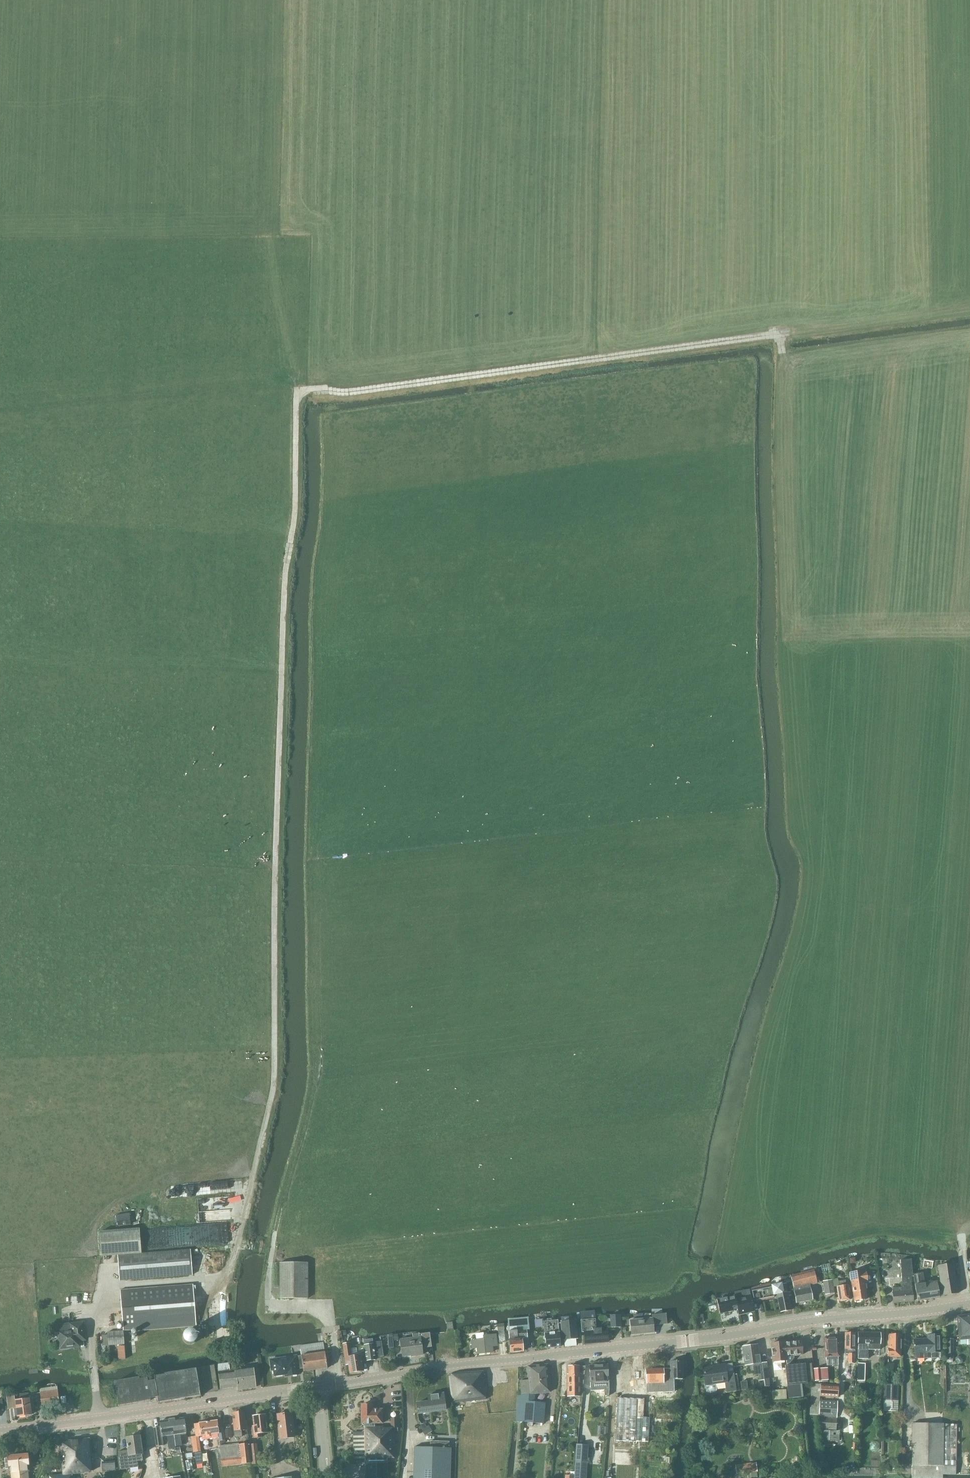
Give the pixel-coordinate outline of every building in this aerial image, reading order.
[(131,1224),(129,1213),(116,1215),(118,1226),(131,1224)] [(102,1256),(118,1255),(120,1281),(193,1275),(191,1249),(142,1253),(140,1229),(100,1232),(102,1256)] [(279,1263),(279,1299),(308,1298),(308,1263),(279,1263)] [(918,1301),(929,1300),(939,1298),(939,1296),(957,1294),(953,1263),(938,1266),(940,1281),(924,1284),(922,1273),(915,1274),(916,1285),(915,1285),(918,1301)] [(913,1266),(902,1267),(903,1280),(889,1282),(892,1303),(907,1301),(907,1299),(914,1298),(912,1275),(914,1275),(913,1266)] [(813,1270),(790,1275),(797,1304),(812,1300),(809,1286),(816,1285),(813,1270)] [(866,1270),(849,1273),(852,1293),(853,1292),(854,1301),(867,1299),(865,1283),(868,1283),(866,1270)] [(840,1286),(837,1286),(839,1301),(851,1299),(849,1285),(846,1285),(846,1280),(839,1281),(840,1286)] [(124,1331),(196,1325),(193,1284),(121,1290),(124,1331)] [(779,1313),(791,1311),(785,1284),(781,1285),(781,1284),(771,1286),(771,1287),(751,1291),(753,1302),(773,1298),(773,1300),(777,1300),(779,1313)] [(735,1296),(717,1300),(720,1314),(735,1311),(738,1310),(739,1315),(754,1312),(751,1297),(736,1300),(735,1296)] [(596,1328),(594,1310),(580,1312),(582,1332),(584,1332),(585,1344),(608,1343),(607,1329),(599,1330),(599,1328),(596,1328)] [(630,1320),(631,1335),(653,1333),(653,1326),(667,1325),(666,1314),(652,1315),(652,1319),(630,1320)] [(621,1327),(620,1315),(610,1315),(611,1327),(621,1327)] [(969,1339),(969,1315),(956,1316),(959,1340),(969,1339)] [(546,1349),(560,1347),(557,1320),(543,1321),(546,1349)] [(563,1340),(577,1339),(575,1321),(561,1322),(563,1340)] [(523,1351),(522,1345),(528,1344),(527,1330),(529,1329),(528,1322),(508,1324),(510,1352),(523,1351)] [(60,1325),(58,1328),(58,1332),(60,1349),(80,1346),(79,1340),(85,1340),(85,1336),(83,1323),(71,1324),(60,1325)] [(198,1338),(198,1337),(198,1336),(198,1335),(198,1334),(197,1333),(196,1332),(196,1331),(195,1331),(194,1330),(193,1330),(192,1330),(190,1330),(189,1330),(188,1330),(187,1330),(186,1331),(185,1331),(184,1332),(184,1333),(183,1334),(183,1335),(183,1336),(183,1337),(183,1338),(183,1340),(183,1341),(184,1342),(185,1342),(185,1343),(186,1344),(187,1344),(188,1345),(189,1345),(190,1345),(192,1345),(193,1345),(194,1344),(195,1344),(196,1343),(196,1342),(197,1342),(198,1341),(198,1340),(198,1338)] [(124,1344),(123,1331),(107,1333),(108,1346),(124,1344)] [(429,1333),(420,1335),(419,1335),(419,1337),(413,1338),(400,1339),(402,1356),(415,1355),(416,1356),(423,1355),(422,1348),(431,1347),(429,1333)] [(476,1339),(471,1340),(472,1349),(477,1348),(477,1354),(492,1352),(491,1344),(496,1344),(495,1334),(483,1336),(482,1333),(476,1334),(477,1339),(476,1339)] [(849,1363),(854,1363),(855,1333),(845,1333),(844,1354),(849,1354),(849,1363)] [(858,1333),(858,1358),(869,1358),(869,1350),(880,1350),(880,1334),(858,1333)] [(913,1353),(941,1352),(940,1334),(927,1335),(927,1339),(913,1339),(913,1353)] [(887,1356),(900,1356),(900,1335),(888,1335),(888,1348),(887,1348),(887,1356)] [(825,1357),(839,1356),(838,1337),(824,1337),(825,1357)] [(355,1351),(352,1352),(351,1349),(350,1342),(343,1343),(345,1358),(347,1357),(349,1373),(362,1371),(360,1356),(355,1356),(355,1351)] [(379,1357),(384,1357),(382,1342),(374,1343),(374,1344),(364,1345),(366,1361),(375,1360),(375,1357),(379,1357)] [(793,1356),(802,1355),(801,1343),(792,1344),(792,1342),(771,1343),(773,1362),(788,1360),(790,1364),(794,1359),(793,1356)] [(756,1345),(743,1347),(745,1366),(753,1365),(755,1375),(758,1375),(759,1381),(764,1380),(765,1387),(770,1386),(769,1380),(767,1366),(767,1363),(760,1364),(759,1355),(757,1355),(756,1345)] [(108,1347),(109,1355),(115,1355),(115,1361),(123,1361),(122,1347),(108,1347)] [(324,1347),(300,1349),(301,1355),(324,1353),(324,1347)] [(810,1349),(811,1362),(822,1362),(822,1349),(810,1349)] [(303,1371),(326,1369),(324,1353),(301,1355),(301,1356),(302,1367),(303,1371)] [(271,1369),(273,1369),(274,1375),(290,1373),(290,1375),(298,1374),(297,1368),(302,1367),(301,1356),(296,1357),(296,1356),(270,1359),(271,1369)] [(670,1369),(646,1370),(647,1389),(657,1389),(657,1393),(665,1393),(665,1394),(676,1393),(675,1380),(684,1380),(683,1361),(670,1361),(670,1369)] [(237,1390),(255,1388),(253,1370),(252,1370),(252,1368),(248,1368),(249,1371),(240,1372),(240,1370),(230,1371),(229,1363),(217,1364),(220,1389),(237,1386),(237,1390)] [(858,1363),(857,1381),(865,1382),(866,1364),(858,1363)] [(545,1403),(535,1402),(535,1393),(550,1392),(547,1364),(527,1366),(529,1380),(521,1381),(522,1394),(518,1395),(516,1420),(543,1423),(545,1403)] [(787,1386),(794,1385),(802,1384),(807,1384),(805,1364),(785,1365),(787,1386)] [(609,1388),(607,1365),(589,1366),(590,1382),(602,1381),(603,1389),(609,1388)] [(717,1367),(703,1369),(705,1386),(706,1391),(709,1393),(715,1392),(717,1390),(716,1385),(725,1383),(727,1392),(736,1391),(734,1374),(727,1376),(726,1365),(717,1366),(717,1367)] [(139,1378),(114,1382),(118,1406),(150,1402),(150,1399),(157,1398),(158,1403),(199,1397),(200,1393),(217,1390),(213,1366),(164,1374),(165,1379),(148,1382),(147,1378),(139,1379),(139,1378)] [(569,1377),(568,1377),(568,1385),(569,1385),(569,1396),(582,1396),(585,1366),(579,1366),(569,1366),(569,1377)] [(614,1373),(613,1393),(638,1393),(638,1385),(631,1385),(631,1375),(637,1375),(637,1368),(625,1368),(625,1373),(614,1373)] [(814,1369),(815,1382),(823,1382),(822,1368),(814,1369)] [(456,1374),(456,1375),(448,1376),(452,1403),(486,1399),(483,1371),(456,1374)] [(794,1385),(787,1386),(788,1398),(803,1396),(802,1384),(794,1385)] [(810,1415),(819,1416),(820,1401),(820,1397),(820,1385),(821,1384),(812,1384),(810,1415)] [(884,1384),(884,1400),(897,1401),(897,1385),(884,1384)] [(838,1385),(820,1385),(820,1397),(838,1397),(838,1385)] [(60,1405),(57,1386),(40,1388),(43,1408),(60,1405)] [(17,1417),(32,1415),(29,1398),(28,1393),(20,1394),(20,1400),(15,1400),(17,1417)] [(418,1413),(445,1410),(443,1393),(428,1395),(428,1401),(416,1403),(418,1413)] [(4,1398),(4,1413),(13,1413),(12,1397),(4,1398)] [(618,1397),(616,1441),(648,1443),(649,1418),(644,1418),(645,1399),(618,1397)] [(819,1417),(822,1417),(837,1418),(837,1402),(820,1401),(819,1416),(819,1417)] [(895,1414),(896,1403),(881,1402),(881,1413),(895,1414)] [(364,1432),(353,1432),(353,1463),(366,1463),(366,1477),(387,1477),(387,1459),(393,1459),(394,1431),(398,1431),(398,1418),(391,1418),(391,1428),(384,1428),(384,1426),(375,1426),(376,1424),(381,1424),(382,1409),(372,1409),(372,1404),(361,1404),(361,1424),(364,1426),(364,1432)] [(247,1430),(246,1420),(245,1420),(244,1411),(232,1413),(234,1438),(242,1437),(241,1431),(247,1430)] [(285,1414),(276,1415),(279,1439),(295,1438),(292,1413),(289,1413),(289,1412),(284,1413),(285,1414)] [(266,1422),(267,1422),(266,1415),(265,1415),(265,1414),(253,1416),(254,1426),(252,1426),(253,1439),(262,1438),(262,1434),(267,1433),(266,1422)] [(836,1430),(837,1418),(822,1417),(821,1429),(836,1430)] [(184,1419),(172,1420),(176,1446),(182,1445),(181,1435),(187,1434),(184,1419)] [(176,1448),(176,1446),(172,1420),(159,1422),(160,1427),(153,1428),(156,1447),(164,1446),(162,1438),(167,1437),(169,1450),(176,1448)] [(219,1439),(225,1439),(224,1428),(218,1429),(216,1421),(194,1424),(196,1436),(191,1437),(193,1453),(200,1452),(198,1437),(218,1434),(219,1439)] [(425,1423),(420,1424),(423,1429),(422,1429),(425,1435),(430,1432),(425,1423)] [(943,1466),(943,1424),(912,1423),(911,1465),(912,1465),(943,1466)] [(943,1424),(943,1466),(912,1465),(912,1474),(912,1477),(943,1477),(943,1475),(956,1475),(957,1424),(943,1424)] [(822,1440),(839,1441),(840,1431),(823,1431),(822,1440)] [(119,1456),(117,1457),(119,1470),(139,1467),(138,1461),(143,1460),(142,1453),(143,1453),(140,1436),(126,1438),(128,1450),(118,1452),(119,1456)] [(92,1471),(89,1439),(59,1442),(63,1475),(49,1476),(49,1477),(72,1477),(72,1475),(85,1474),(84,1472),(92,1471)] [(226,1445),(225,1439),(219,1439),(220,1445),(220,1447),(221,1457),(240,1455),(239,1445),(241,1445),(241,1443),(226,1445)] [(414,1447),(413,1477),(450,1477),(451,1448),(449,1448),(449,1441),(430,1441),(430,1447),(414,1447)] [(249,1444),(250,1459),(251,1465),(260,1464),(258,1443),(249,1444)] [(240,1455),(221,1457),(222,1468),(251,1465),(250,1459),(249,1444),(241,1445),(239,1445),(240,1455)] [(588,1445),(576,1444),(574,1476),(574,1477),(585,1477),(588,1445)] [(29,1471),(27,1471),(27,1465),(29,1466),(28,1455),(8,1457),(9,1467),(11,1467),(12,1473),(11,1473),(11,1477),(29,1477),(29,1471)] [(737,1474),(758,1472),(756,1462),(735,1465),(737,1474)]
